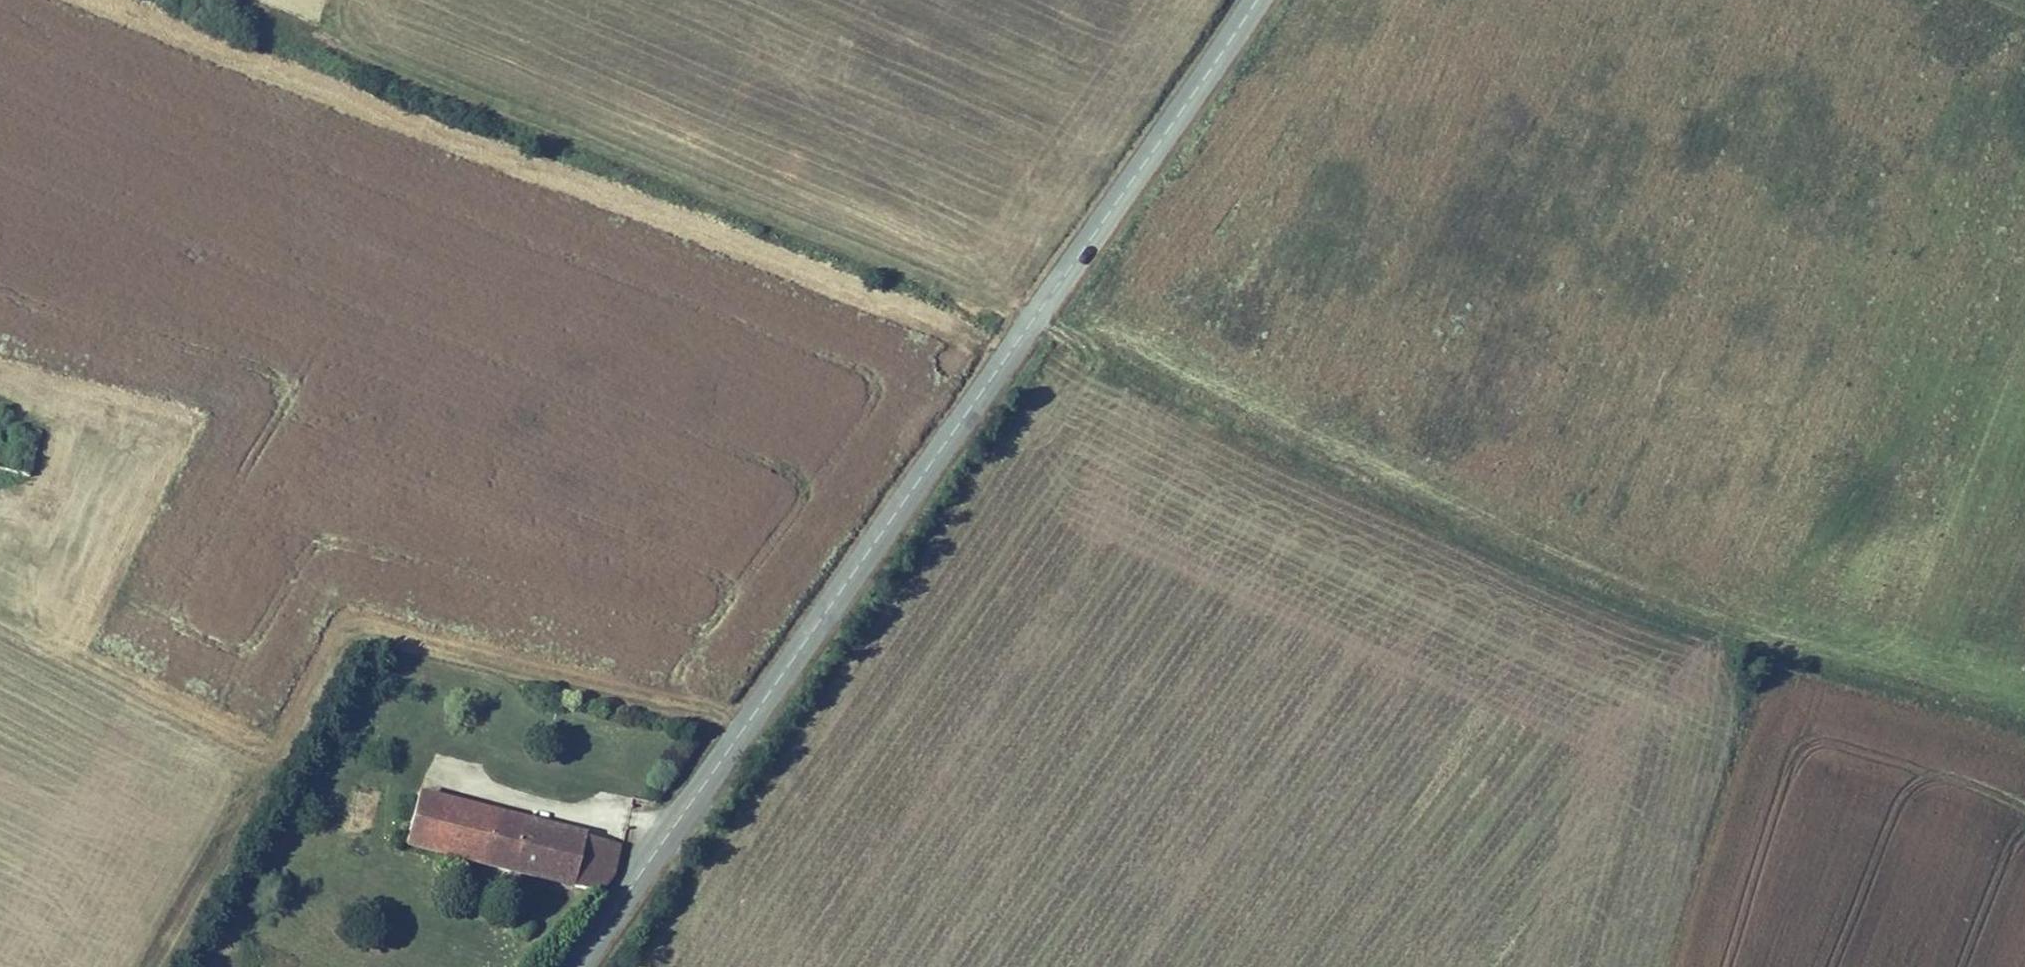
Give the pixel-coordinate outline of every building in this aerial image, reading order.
[(586,834),(418,795),(404,852),(573,893),(574,891),(585,839),(586,834)] [(621,847),(585,839),(574,891),(601,897),(615,875),(621,847)]
